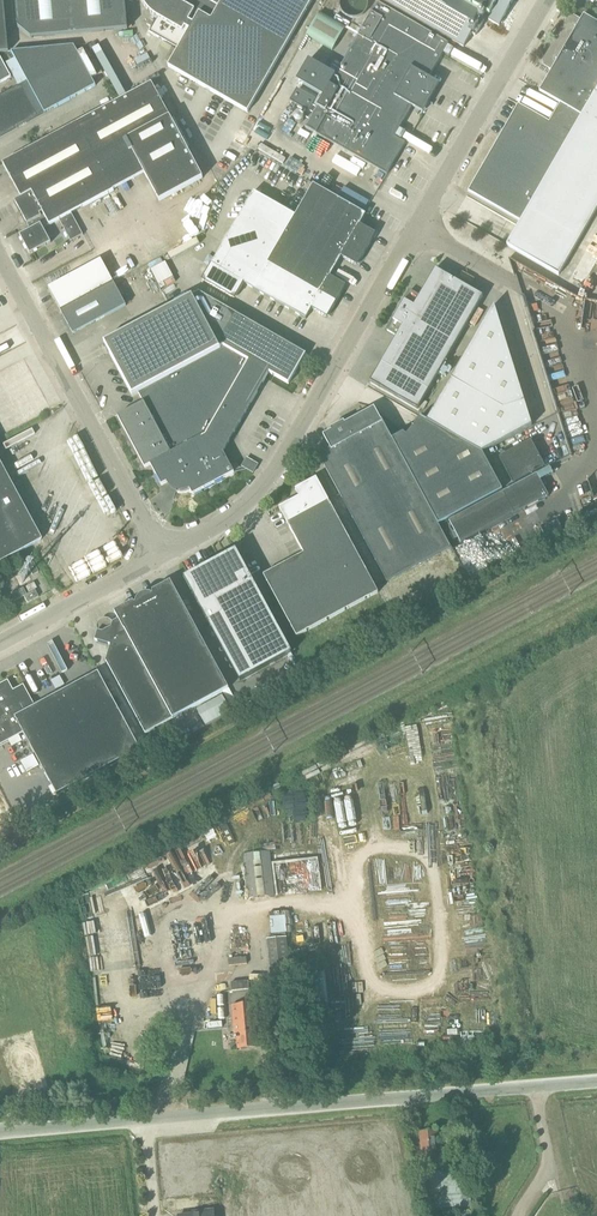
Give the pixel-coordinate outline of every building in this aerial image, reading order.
[(9,52),(4,0),(0,0),(0,53),(9,52)] [(125,0),(16,0),(18,27),(32,38),(128,29),(125,0)] [(143,2),(144,4),(146,6),(147,8),(148,9),(149,11),(151,12),(153,14),(155,15),(158,17),(150,32),(179,49),(168,66),(248,112),(313,0),(222,0),(219,6),(208,0),(142,0),(143,2)] [(339,5),(340,7),(340,9),(341,12),(343,14),(345,16),(347,17),(350,18),(353,19),(355,19),(358,18),(360,17),(362,16),(364,14),(365,12),(367,10),(368,7),(368,4),(367,2),(367,0),(340,0),(339,2),(339,5)] [(461,45),(480,11),(490,17),(488,20),(499,26),(514,0),(382,0),(461,45)] [(324,97),(306,128),(387,175),(405,143),(395,137),(415,103),(422,108),(426,101),(429,102),(439,84),(429,78),(449,44),(378,3),(336,75),(312,62),(300,84),(324,97)] [(468,191),(521,222),(507,245),(580,288),(596,259),(596,22),(584,14),(581,20),(574,16),(570,14),(541,64),(545,66),(552,70),(539,92),(560,104),(549,122),(518,104),(468,191)] [(314,17),(300,39),(326,54),(339,32),(314,17)] [(21,85),(0,97),(0,138),(38,117),(96,86),(74,46),(12,52),(28,82),(21,85)] [(90,53),(105,81),(114,77),(99,48),(90,53)] [(1,82),(12,77),(0,55),(0,83),(1,82)] [(96,158),(170,118),(152,84),(3,164),(21,197),(15,201),(28,224),(29,224),(32,230),(28,232),(28,231),(20,235),(30,254),(51,243),(44,228),(50,225),(50,226),(59,221),(71,241),(82,235),(71,214),(114,191),(96,158)] [(317,100),(297,88),(289,101),(309,113),(317,100)] [(266,115),(261,122),(271,129),(276,122),(266,115)] [(96,158),(114,191),(144,175),(159,202),(189,185),(202,178),(188,152),(170,118),(96,158)] [(268,144),(271,137),(252,127),(249,134),(268,144)] [(284,237),(336,267),(342,257),(355,264),(359,263),(374,236),(373,232),(360,225),(366,214),(314,184),(296,216),(284,237)] [(296,216),(254,192),(212,265),(203,280),(232,297),(237,296),(244,283),(254,289),(269,263),(284,237),(296,216)] [(331,277),(336,267),(284,237),(269,263),(337,302),(345,289),(343,284),(331,277)] [(61,311),(114,283),(101,259),(48,288),(61,311)] [(329,315),(337,302),(269,263),(254,289),(306,319),(312,309),(325,316),(329,315)] [(397,336),(381,363),(370,382),(418,409),(484,296),(436,268),(420,295),(411,290),(388,331),(397,336)] [(114,283),(61,311),(74,334),(126,306),(114,283)] [(307,354),(199,292),(104,343),(132,396),(139,393),(144,402),(118,416),(145,468),(151,465),(162,485),(170,481),(177,490),(182,491),(186,491),(190,489),(193,495),(234,473),(223,452),(269,373),(289,384),(307,354)] [(393,439),(438,524),(502,490),(483,453),(533,425),(495,304),(428,421),(421,417),(415,427),(393,439)] [(438,524),(393,439),(392,439),(382,421),(380,422),(375,411),(326,437),(332,448),(319,455),(388,581),(451,547),(438,524)] [(545,467),(531,440),(499,457),(514,484),(545,467)] [(41,541),(0,465),(0,563),(41,541)] [(536,474),(450,521),(461,543),(548,497),(536,474)] [(288,524),(304,553),(264,575),(297,637),(379,593),(329,501),(317,478),(296,489),(300,497),(280,508),(288,524)] [(551,526),(536,533),(542,546),(557,539),(551,526)] [(237,549),(184,578),(210,626),(221,621),(251,676),(292,653),(237,549)] [(38,573),(32,562),(26,565),(32,576),(38,573)] [(34,582),(26,587),(29,592),(37,588),(34,582)] [(98,631),(95,641),(111,645),(106,661),(146,734),(229,689),(171,582),(115,612),(119,620),(113,623),(112,620),(108,619),(107,622),(104,622),(102,623),(101,625),(98,625),(97,628),(98,631)] [(27,603),(38,598),(34,591),(26,595),(22,589),(10,595),(13,602),(23,596),(27,603)] [(0,685),(0,745),(23,733),(57,795),(141,750),(99,672),(36,706),(24,685),(14,690),(8,680),(0,685)] [(270,851),(250,853),(244,853),(249,898),(275,896),(270,851)] [(165,893),(166,898),(189,893),(187,886),(179,888),(178,881),(166,883),(168,892),(165,893)] [(122,905),(134,902),(129,887),(117,891),(122,905)] [(283,933),(282,916),(265,917),(267,934),(283,933)] [(289,937),(267,939),(268,952),(270,952),(273,979),(293,976),(289,937)] [(259,1031),(256,1003),(232,1005),(235,1034),(237,1034),(238,1049),(241,1049),(241,1050),(248,1050),(248,1048),(258,1047),(256,1032),(259,1031)] [(423,1132),(424,1142),(422,1142),(423,1160),(439,1159),(437,1142),(439,1141),(439,1132),(437,1132),(437,1131),(423,1132)] [(468,1169),(426,1173),(427,1185),(434,1210),(471,1207),(468,1169)]
